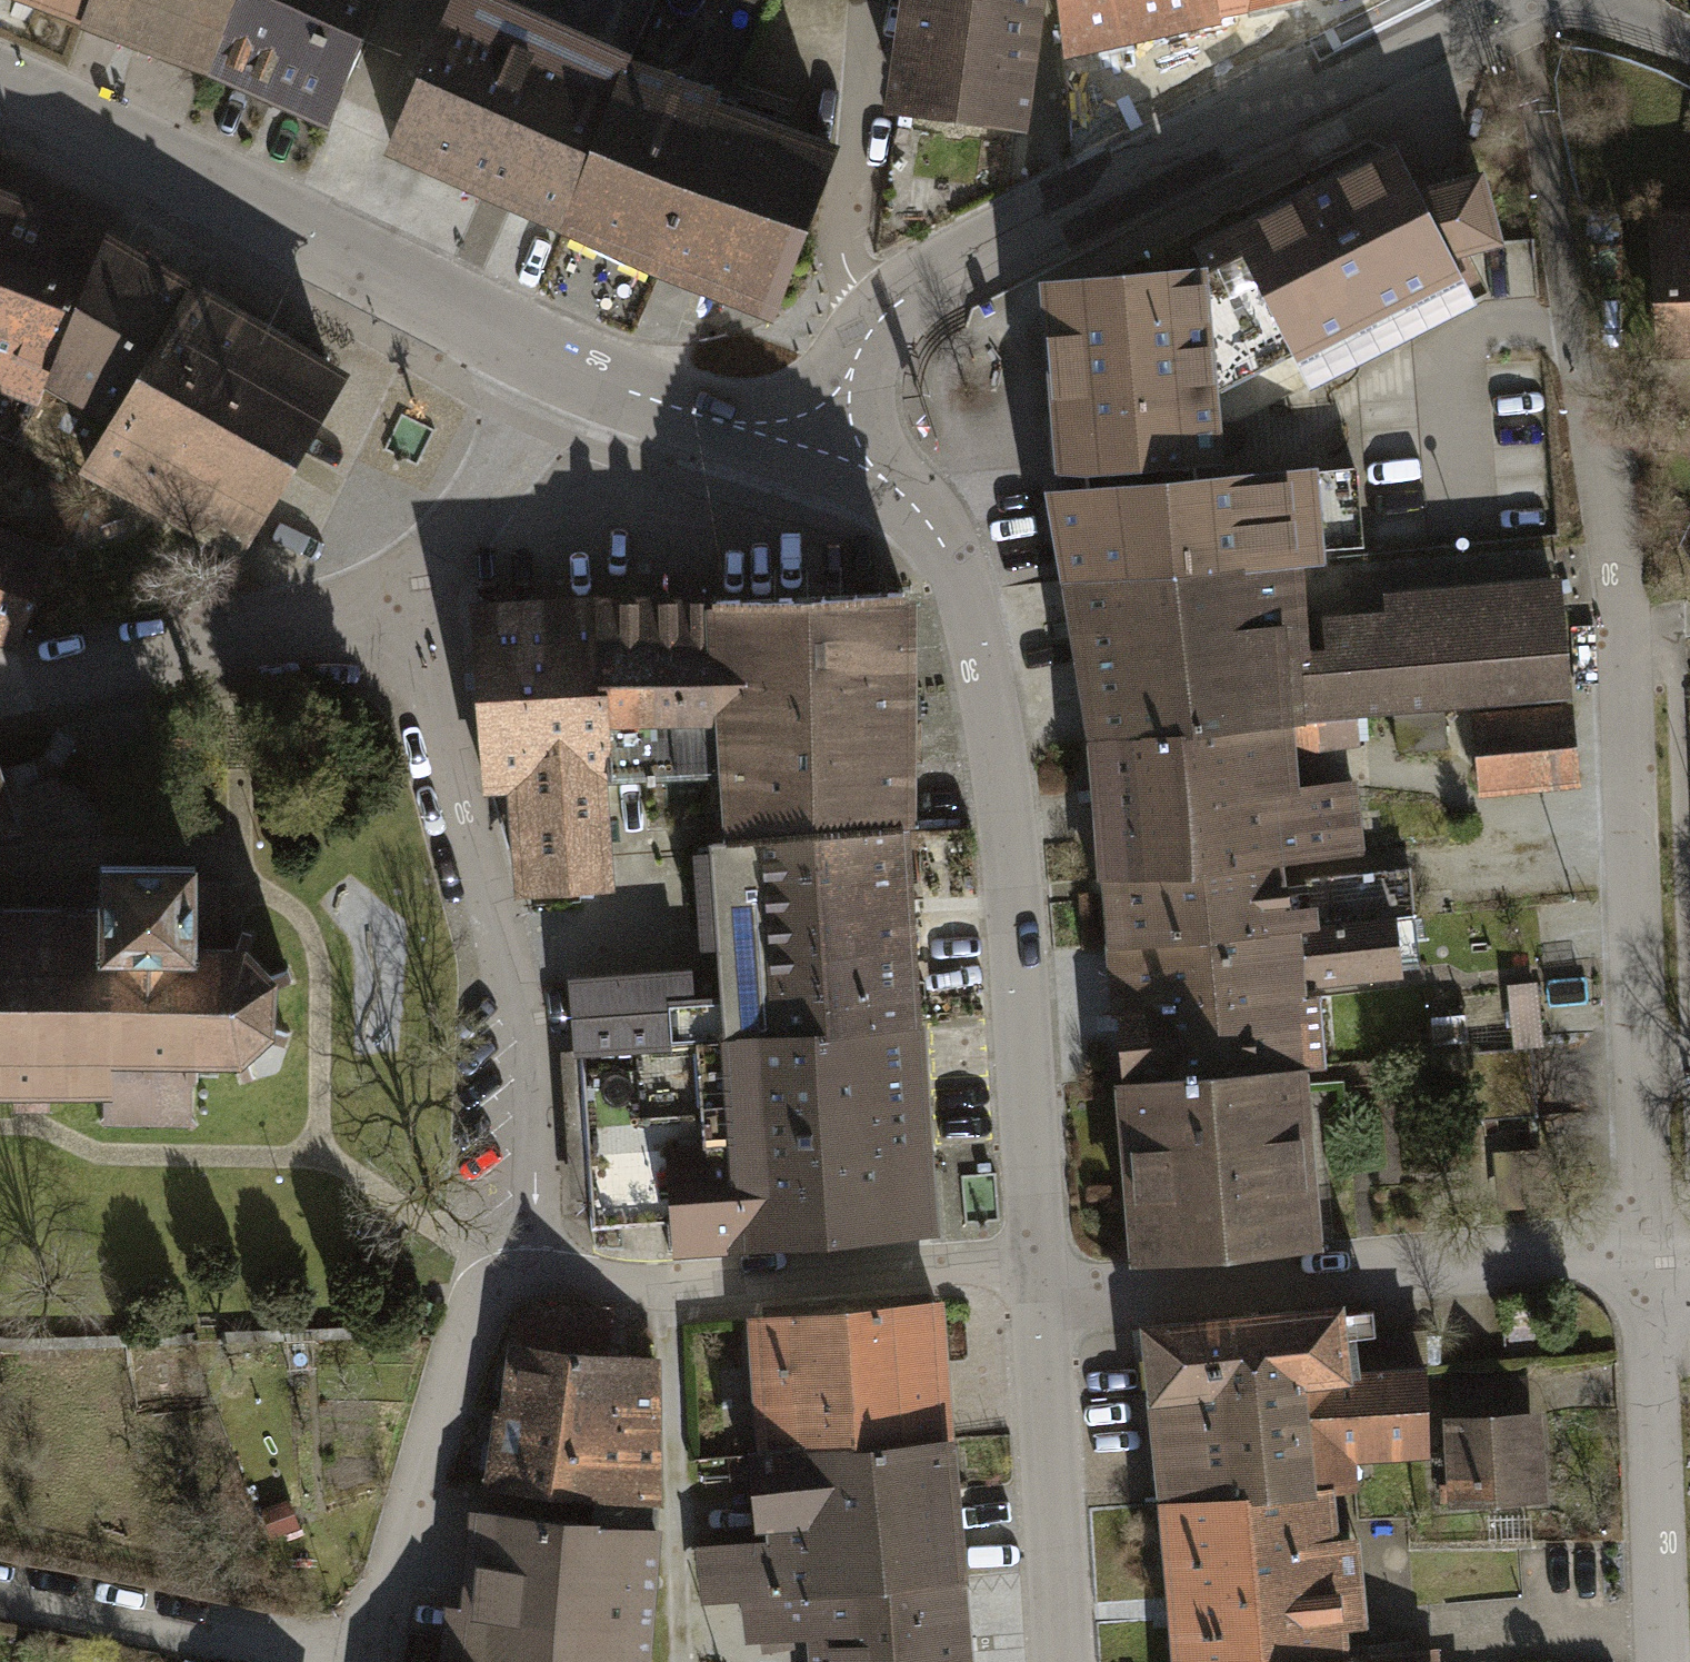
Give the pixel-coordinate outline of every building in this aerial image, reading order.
[(91,17),(97,0),(46,0),(91,17)] [(91,17),(211,65),(236,0),(97,0),(91,17)] [(211,65),(329,116),(377,0),(236,0),(211,65)] [(386,172),(559,244),(629,76),(660,0),(457,0),(386,172)] [(739,121),(784,11),(757,0),(660,0),(629,76),(739,121)] [(884,137),(1027,158),(1050,0),(903,0),(884,137)] [(1081,68),(1366,8),(1364,0),(1066,0),(1081,68)] [(629,76),(559,244),(773,332),(843,164),(739,121),(629,76)] [(1221,244),(1286,365),(1452,283),(1444,262),(1496,248),(1476,176),(1406,190),(1390,153),(1221,244)] [(0,197),(0,401),(39,416),(44,402),(104,247),(0,197)] [(1650,211),(1658,363),(1689,361),(1689,208),(1650,211)] [(199,295),(104,247),(44,402),(121,428),(199,295)] [(1126,474),(1216,466),(1198,270),(1109,277),(1126,474)] [(1043,481),(1126,474),(1109,277),(1027,284),(1043,481)] [(357,388),(199,295),(121,428),(87,485),(245,578),(357,388)] [(1307,471),(1035,496),(1045,593),(1066,591),(1300,569),(1316,567),(1307,471)] [(0,535),(0,659),(5,661),(49,559),(0,535)] [(1295,726),(1313,725),(1303,611),(1300,569),(1066,591),(1079,745),(1295,726)] [(1380,605),(1303,611),(1313,725),(1463,712),(1568,703),(1557,572),(1378,587),(1380,605)] [(812,835),(902,831),(903,592),(716,601),(726,810),(727,840),(812,835)] [(688,811),(726,810),(716,601),(599,603),(610,776),(648,774),(649,825),(688,823),(688,811)] [(610,776),(599,603),(474,611),(486,785),(516,783),(517,826),(535,825),(539,888),(600,883),(592,777),(610,776)] [(1463,712),(1470,789),(1575,780),(1568,703),(1463,712)] [(1079,745),(1093,882),(1313,865),(1366,861),(1359,779),(1299,783),(1295,726),(1079,745)] [(9,825),(0,799),(0,827),(9,825)] [(827,1029),(916,1022),(902,831),(812,835),(827,1029)] [(827,1029),(812,835),(727,840),(713,843),(722,995),(726,1038),(827,1029)] [(0,908),(0,1095),(103,1095),(104,1116),(100,1121),(106,1125),(110,1120),(187,1122),(192,1127),(197,1123),(192,1117),(192,1081),(198,1081),(197,1062),(235,1062),(241,1081),(255,1077),(248,1055),(267,1039),(286,1045),(290,1031),(271,1025),(272,988),(293,980),(289,967),(270,973),(247,951),(254,932),(241,928),(234,946),(196,945),(195,864),(100,864),(100,908),(0,908)] [(1097,940),(1317,923),(1313,865),(1093,882),(1097,940)] [(1317,923),(1097,940),(1111,1079),(1306,1062),(1301,988),(1396,980),(1391,917),(1317,923)] [(577,1049),(726,1038),(722,995),(692,999),(690,972),(572,982),(577,1049)] [(1545,997),(1516,999),(1519,1053),(1548,1052),(1545,997)] [(916,1022),(827,1029),(726,1038),(732,1145),(673,1150),(675,1194),(678,1252),(930,1232),(916,1022)] [(726,1038),(577,1049),(589,1199),(675,1194),(673,1150),(732,1145),(726,1038)] [(1306,1062),(1111,1079),(1127,1266),(1323,1249),(1306,1062)] [(1540,1128),(1535,1062),(1475,1066),(1479,1132),(1540,1128)] [(1527,1163),(1497,1165),(1501,1217),(1531,1215),(1527,1163)] [(499,1405),(665,1423),(664,1372),(611,1370),(614,1324),(540,1318),(517,1335),(516,1360),(506,1358),(499,1405)] [(948,1319),(750,1334),(760,1464),(761,1476),(959,1461),(948,1319)] [(1147,1345),(1154,1420),(1427,1393),(1426,1378),(1420,1319),(1147,1345)] [(1455,1426),(1443,1427),(1450,1522),(1551,1514),(1545,1429),(1536,1430),(1532,1377),(1452,1382),(1455,1426)] [(1434,1469),(1427,1393),(1154,1420),(1164,1520),(1346,1503),(1368,1501),(1366,1476),(1434,1469)] [(665,1423),(499,1405),(485,1502),(599,1512),(667,1519),(665,1423)] [(705,1618),(740,1616),(969,1599),(959,1461),(761,1476),(751,1476),(755,1546),(771,1545),(772,1553),(701,1558),(705,1618)] [(1164,1520),(1175,1661),(1362,1661),(1346,1503),(1164,1520)] [(474,1528),(466,1617),(449,1616),(444,1661),(653,1661),(667,1519),(599,1512),(596,1540),(474,1528)] [(969,1599),(740,1616),(742,1639),(764,1657),(808,1651),(809,1661),(975,1661),(969,1599)]
